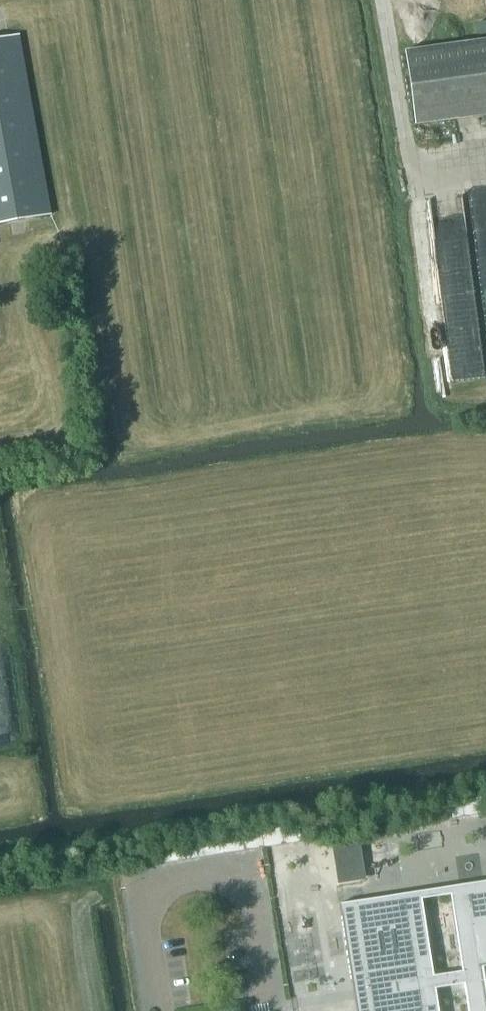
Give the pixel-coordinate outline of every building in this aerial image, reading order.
[(51,214),(22,34),(0,37),(0,223),(51,214)] [(413,119),(485,110),(485,37),(404,47),(413,119)] [(485,376),(472,259),(438,263),(451,380),(485,376)] [(441,803),(443,819),(483,813),(481,797),(441,803)] [(437,1003),(428,1004),(426,990),(464,984),(468,1010),(485,1010),(485,888),(453,894),(453,893),(449,893),(461,972),(433,976),(421,901),(341,914),(340,904),(338,904),(355,1010),(438,1010),(437,1003)]
